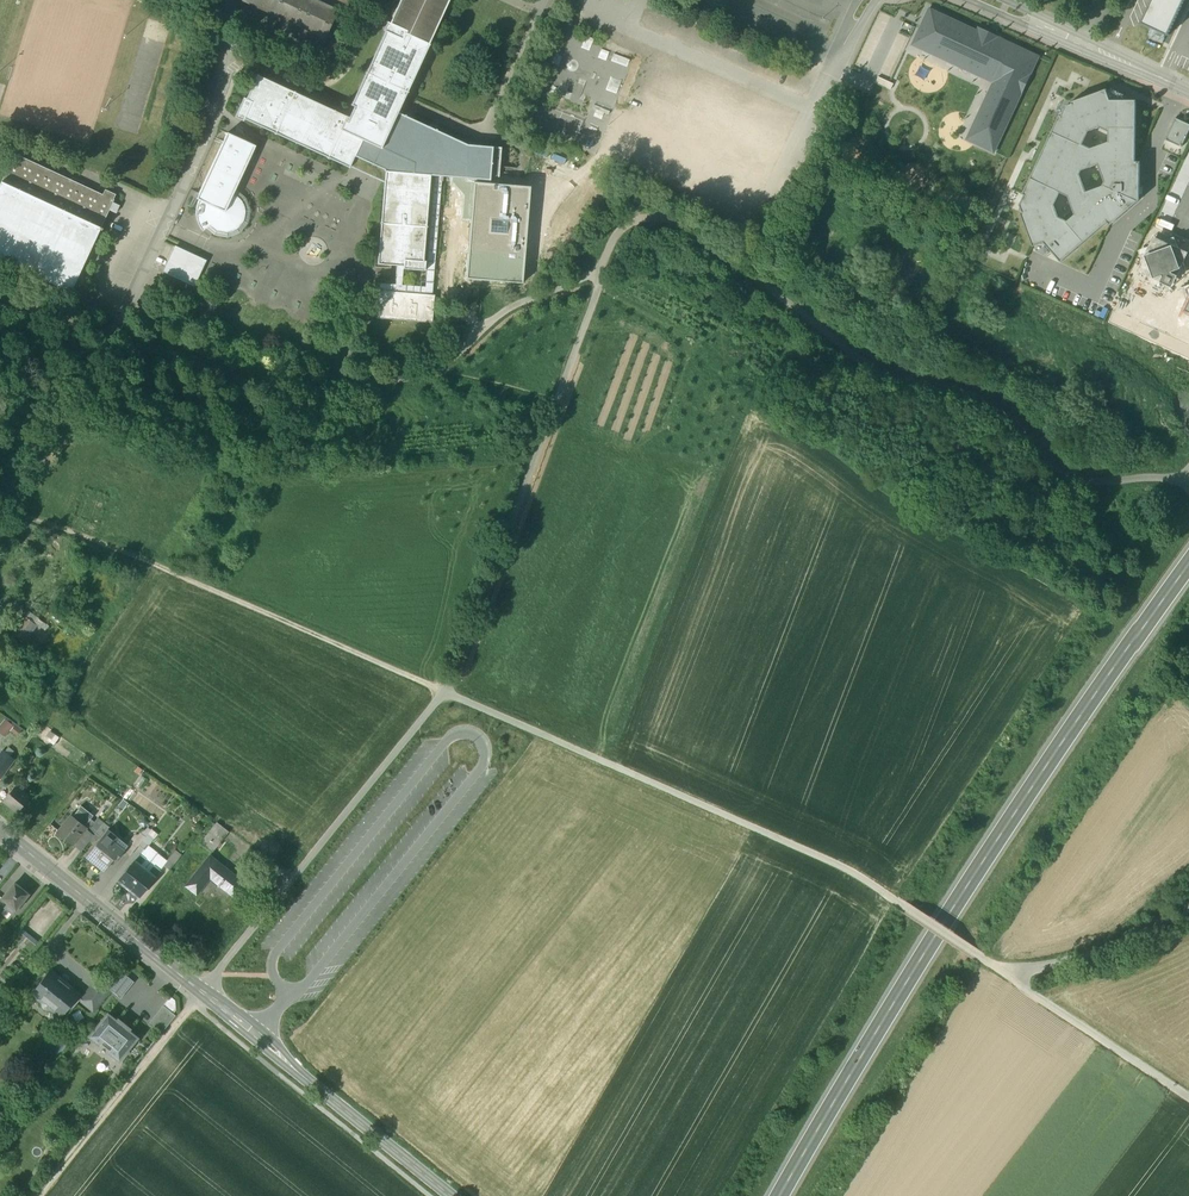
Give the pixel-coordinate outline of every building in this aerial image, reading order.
[(390,23),(387,22),(387,23),(384,30),(383,31),(385,32),(355,95),(354,95),(354,96),(358,98),(349,118),(346,116),(346,117),(258,76),(257,75),(246,99),(244,98),(235,118),(244,122),(245,120),(350,169),(351,165),(385,181),(377,266),(403,268),(403,271),(425,273),(426,262),(424,262),(431,177),(464,179),(464,183),(475,184),(499,186),(502,148),(467,145),(398,114),(429,46),(430,44),(429,44),(449,0),(400,0),(390,23)] [(313,0),(243,0),(243,1),(324,38),(337,11),(313,0)] [(331,6),(345,12),(350,0),(333,0),(331,6)] [(1141,23),(1168,36),(1185,0),(1152,0),(1141,23)] [(970,142),(994,152),(1023,90),(1020,89),(1026,76),(1029,78),(1039,57),(1019,48),(1017,51),(995,40),(997,37),(977,28),(976,32),(928,10),(913,40),(921,44),(919,48),(934,55),(936,51),(945,55),(943,60),(958,67),(960,62),(970,67),(968,71),(983,78),(984,74),(999,80),(992,95),(988,93),(981,108),(985,110),(981,119),(976,117),(969,132),(974,134),(970,142)] [(878,78),(875,83),(890,90),(893,85),(878,78)] [(1136,101),(1110,100),(1106,89),(1066,104),(1018,205),(1033,247),(1044,243),(1061,262),(1107,223),(1111,225),(1139,201),(1140,162),(1136,162),(1136,101)] [(1176,119),(1166,140),(1181,147),(1188,131),(1188,125),(1176,119)] [(228,133),(197,199),(199,200),(225,212),(234,194),(256,146),(228,133)] [(102,195),(14,154),(1,182),(101,229),(114,201),(113,200),(115,196),(109,193),(104,190),(102,195)] [(1,182),(0,184),(0,260),(71,293),(101,229),(1,182)] [(475,184),(467,280),(522,284),(529,188),(499,186),(475,184)] [(198,225),(202,232),(210,226),(216,231),(224,233),(232,232),(239,228),(244,222),(246,214),(244,206),(240,199),(234,194),(225,212),(199,200),(196,208),(196,216),(198,225)] [(1183,282),(1188,280),(1188,248),(1183,245),(1180,235),(1169,239),(1155,233),(1149,246),(1138,250),(1142,262),(1137,274),(1147,278),(1152,293),(1169,287),(1179,292),(1183,282)] [(194,287),(206,261),(176,247),(164,273),(194,287)] [(435,297),(378,293),(376,320),(433,324),(435,297)] [(26,617),(15,634),(25,641),(36,625),(26,617)] [(0,725),(0,732),(6,736),(14,724),(5,718),(0,725)] [(3,752),(0,756),(0,777),(2,778),(14,761),(3,752)] [(24,787),(20,783),(17,786),(16,785),(4,800),(18,811),(30,796),(22,790),(24,787)] [(90,819),(78,810),(72,817),(84,827),(90,819)] [(72,817),(71,816),(57,832),(72,844),(85,829),(86,828),(72,817)] [(98,819),(88,831),(89,832),(88,832),(93,837),(104,824),(98,819)] [(217,822),(200,844),(212,853),(229,832),(217,822)] [(85,829),(78,837),(82,840),(88,832),(89,832),(88,831),(85,829)] [(108,830),(99,841),(117,855),(114,858),(117,860),(124,852),(125,851),(123,850),(114,843),(118,838),(108,830)] [(147,834),(140,844),(138,845),(143,850),(143,849),(145,851),(148,847),(154,839),(147,834)] [(132,838),(123,850),(125,851),(124,852),(130,856),(138,845),(140,844),(132,838)] [(117,855),(99,841),(87,855),(105,870),(114,858),(117,855)] [(148,847),(145,851),(143,849),(143,850),(140,854),(146,859),(141,865),(145,869),(157,854),(148,847)] [(166,861),(166,862),(167,862),(164,866),(170,870),(181,855),(175,850),(166,861)] [(146,859),(140,854),(135,861),(141,865),(146,859)] [(166,861),(157,854),(145,869),(149,872),(154,866),(160,871),(164,866),(167,862),(166,862),(166,861)] [(244,883),(210,856),(186,886),(196,895),(210,877),(219,884),(217,886),(218,887),(220,886),(233,896),(244,883)] [(134,861),(118,881),(128,889),(145,869),(141,865),(135,861),(134,861)] [(160,871),(154,866),(149,872),(155,877),(160,871)] [(145,869),(128,889),(139,898),(155,877),(149,872),(145,869)] [(28,894),(14,883),(2,899),(8,904),(5,906),(13,913),(28,894)] [(80,994),(50,970),(31,994),(61,1018),(80,994)] [(134,982),(122,972),(108,989),(110,990),(120,999),(134,982)] [(108,989),(97,980),(84,995),(91,1001),(87,1006),(93,1011),(110,990),(108,989)] [(163,1006),(150,1022),(162,1032),(175,1016),(163,1006)] [(117,1021),(108,1014),(90,1036),(100,1045),(102,1043),(110,1050),(109,1051),(119,1060),(137,1038),(128,1031),(129,1029),(118,1020),(117,1021)]
